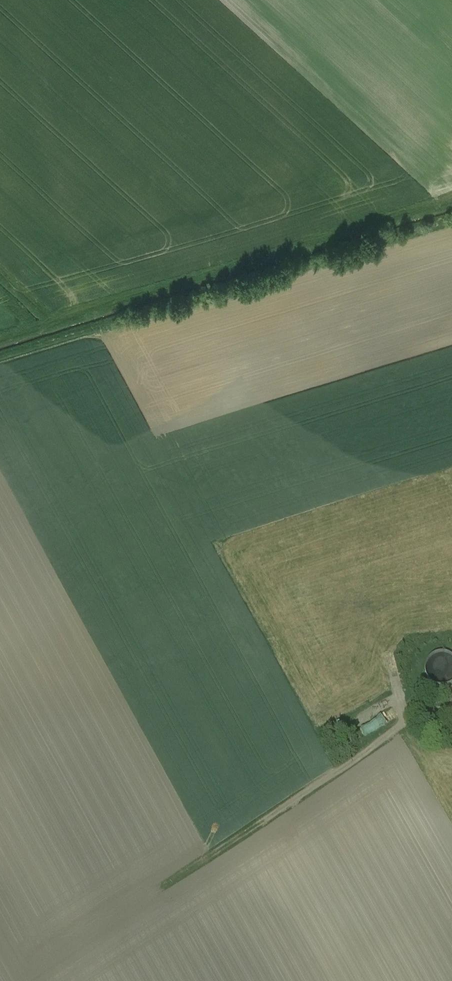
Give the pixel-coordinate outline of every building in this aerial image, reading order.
[(381,703),(351,721),(356,730),(360,728),(364,736),(374,730),(376,733),(393,724),(381,703)]
